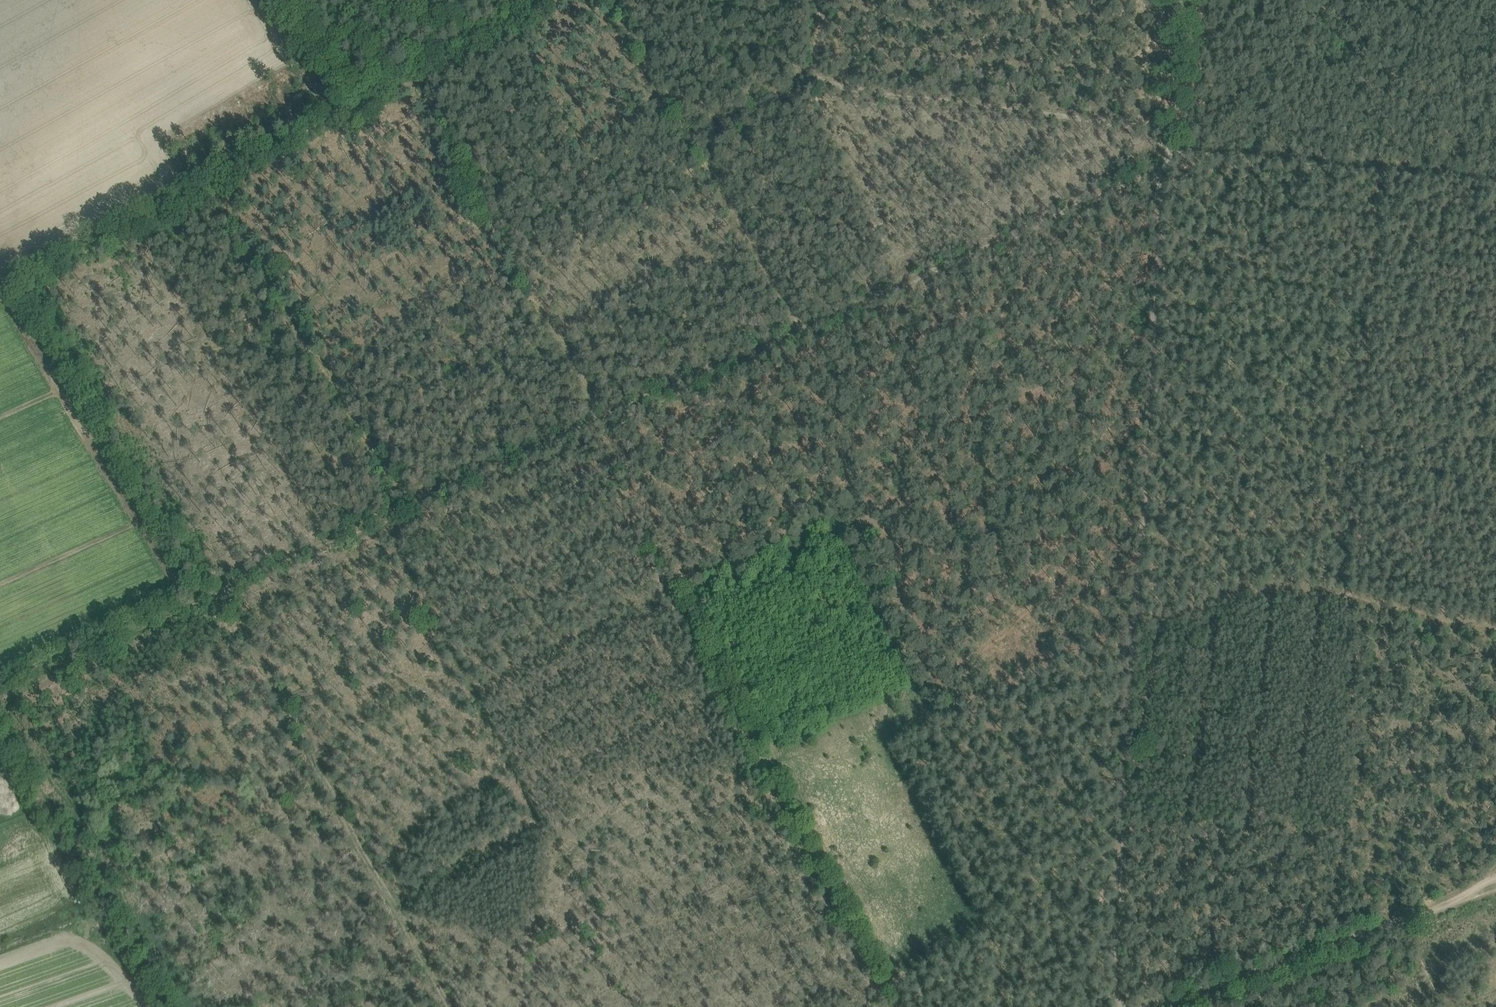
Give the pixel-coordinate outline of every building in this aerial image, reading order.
[(55,922),(66,918),(64,911),(52,914),(55,922)]
